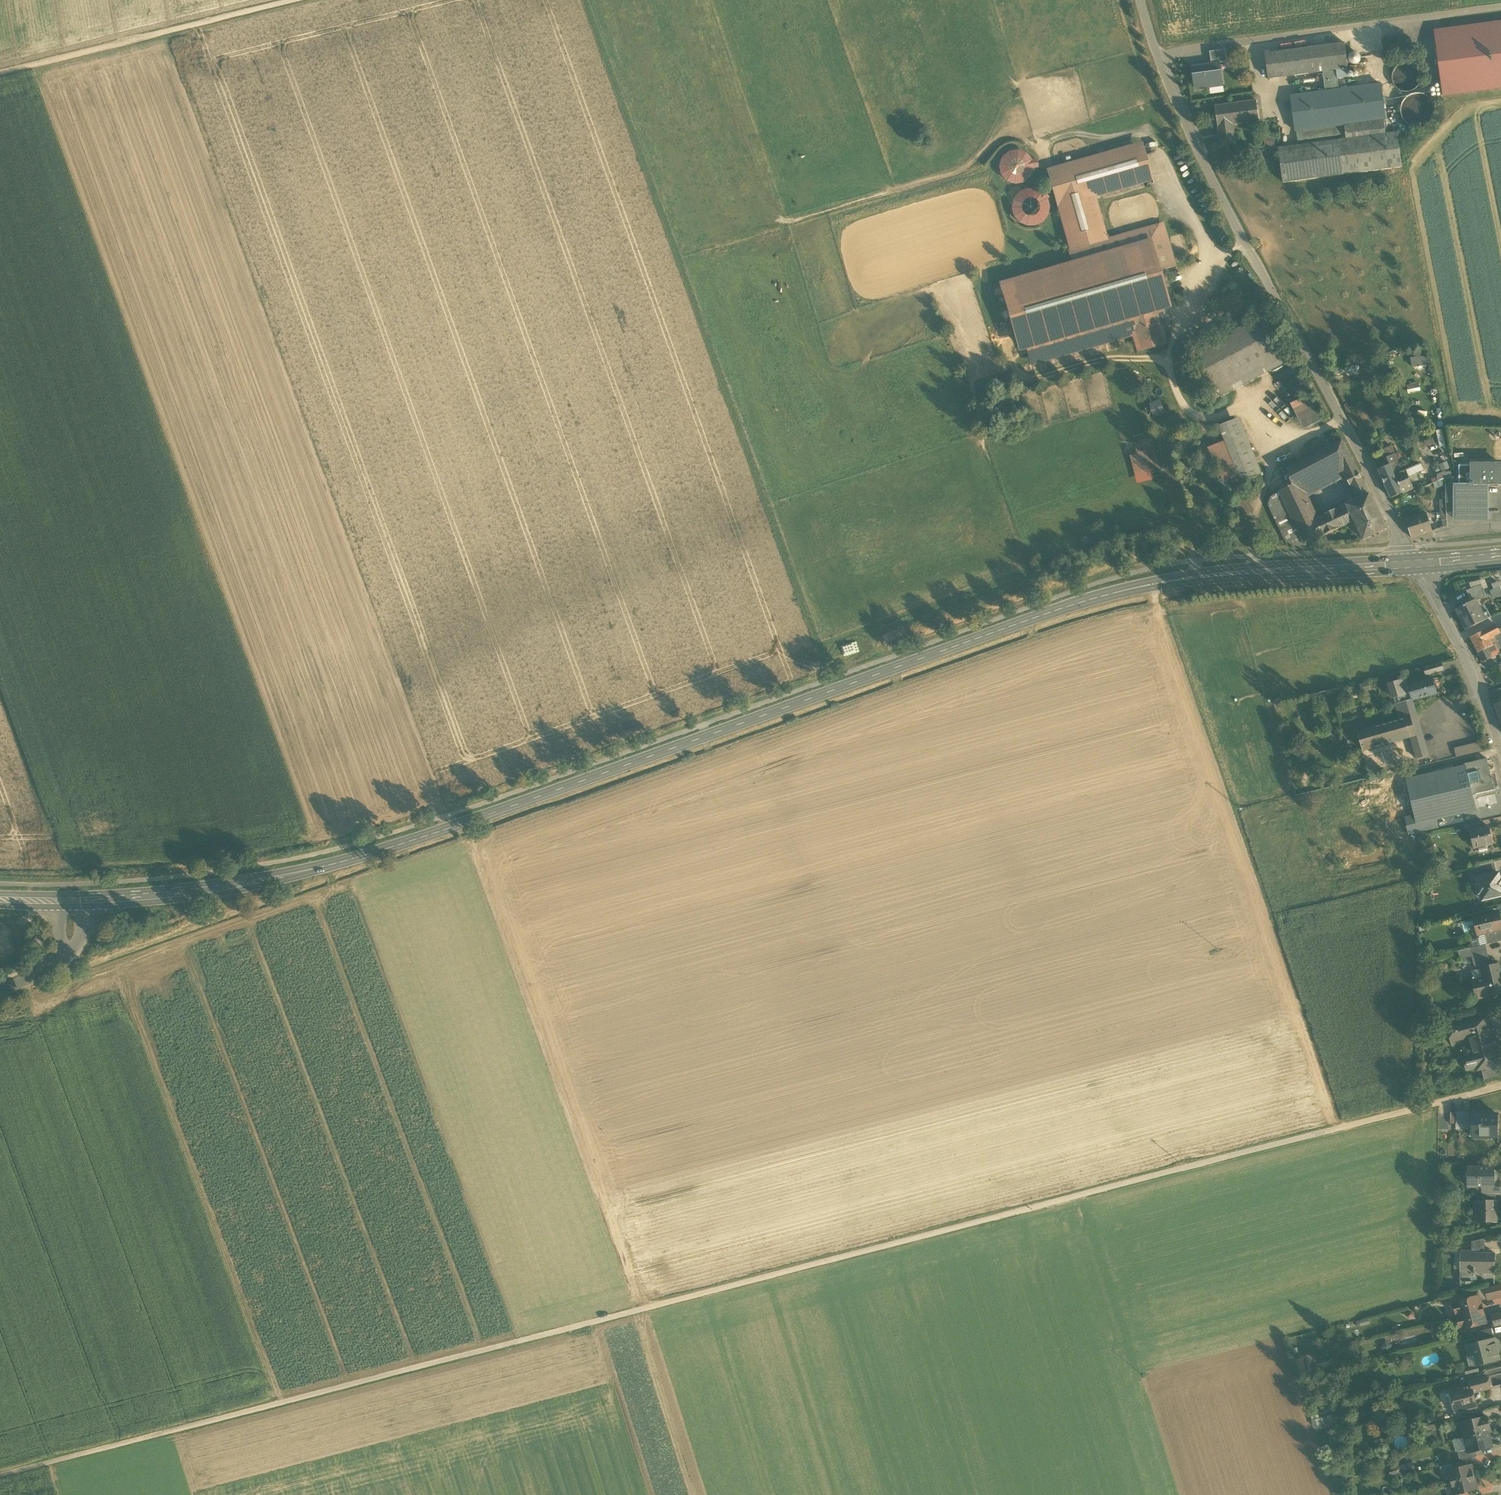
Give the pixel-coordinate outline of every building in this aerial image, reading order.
[(1443,96),(1500,88),(1500,21),(1434,30),(1443,96)] [(1269,79),(1323,72),(1336,70),(1348,68),(1349,68),(1345,43),(1265,53),(1269,79)] [(1210,51),(1211,63),(1219,62),(1219,63),(1227,62),(1226,49),(1210,51)] [(1352,54),(1349,57),(1350,61),(1354,64),(1358,63),(1360,59),(1359,55),(1356,53),(1352,54)] [(1193,66),(1195,87),(1203,86),(1203,88),(1215,87),(1215,84),(1222,83),(1219,63),(1219,62),(1211,63),(1193,66)] [(1411,92),(1416,89),(1420,84),(1422,78),(1421,72),(1417,67),(1412,63),(1406,63),(1400,64),(1395,68),(1392,74),(1392,80),(1394,86),(1399,90),(1405,92),(1411,92)] [(1348,68),(1336,70),(1337,79),(1349,77),(1348,68)] [(1323,72),(1326,92),(1339,90),(1337,79),(1336,70),(1323,72)] [(1291,96),(1296,131),(1340,125),(1384,119),(1386,119),(1381,84),(1339,90),(1326,92),(1291,96)] [(1423,127),(1429,123),(1434,118),(1436,111),(1434,104),(1430,98),(1424,94),(1417,93),(1410,95),(1405,99),(1402,106),(1401,113),(1404,120),(1409,125),(1416,127),(1423,127)] [(1215,106),(1221,147),(1236,145),(1234,125),(1234,122),(1259,118),(1257,100),(1215,106)] [(1342,137),(1342,140),(1386,134),(1384,119),(1340,125),(1342,137)] [(1298,143),(1342,137),(1340,125),(1296,131),(1298,143)] [(1342,140),(1338,140),(1343,175),(1402,167),(1398,132),(1386,134),(1342,140)] [(1263,145),(1272,147),(1274,138),(1265,136),(1263,145)] [(1284,183),(1343,175),(1338,140),(1279,148),(1284,183)] [(1087,192),(1101,240),(1107,238),(1096,197),(1153,181),(1142,141),(1048,169),(1050,175),(1133,151),(1141,177),(1087,192)] [(1031,174),(1032,168),(1038,167),(1037,160),(1031,161),(1028,156),(1022,152),(1016,151),(1010,152),(1005,156),(1001,161),(999,167),(1001,173),(1004,179),(1009,182),(1015,184),(1022,183),(1027,179),(1031,174)] [(1071,248),(1101,240),(1087,192),(1141,177),(1133,151),(1050,175),(1071,248)] [(1030,189),(1023,190),(1027,199),(1034,199),(1039,205),(1038,213),(1033,217),(1036,226),(1044,220),(1048,212),(1048,203),(1046,198),(1048,197),(1044,192),(1041,193),(1039,191),(1030,189)] [(1024,225),(1036,226),(1033,217),(1026,216),(1021,211),(1022,204),(1027,199),(1023,190),(1016,195),(1013,201),(1011,209),(1013,215),(1016,220),(1024,225)] [(1071,248),(1072,252),(1144,231),(1161,227),(1172,264),(1155,268),(1156,272),(1176,266),(1163,222),(1107,238),(1101,240),(1071,248)] [(1161,227),(1144,231),(1148,244),(1155,268),(1172,264),(1161,227)] [(1072,252),(1076,265),(1148,244),(1144,231),(1072,252)] [(1155,268),(1148,244),(1076,265),(1004,286),(1022,347),(1027,345),(1154,308),(1162,306),(1166,305),(1156,272),(1155,268)] [(1156,316),(1160,328),(1168,326),(1162,306),(1154,308),(1156,316)] [(1156,316),(1154,308),(1027,345),(1032,361),(1134,332),(1132,323),(1156,316)] [(1192,353),(1215,399),(1225,394),(1221,386),(1286,352),(1266,315),(1192,353)] [(1155,338),(1157,344),(1164,342),(1160,328),(1156,316),(1132,323),(1134,332),(1137,344),(1155,338)] [(1155,338),(1137,344),(1139,349),(1157,344),(1155,338)] [(1221,386),(1225,394),(1290,360),(1286,352),(1221,386)] [(1426,364),(1425,355),(1410,357),(1412,366),(1426,364)] [(1409,392),(1420,390),(1418,380),(1407,382),(1409,392)] [(1308,395),(1291,404),(1304,429),(1321,421),(1308,395)] [(1150,403),(1154,418),(1165,414),(1161,400),(1150,403)] [(1234,420),(1256,476),(1262,474),(1240,418),(1234,420)] [(1234,420),(1219,426),(1225,441),(1238,473),(1239,476),(1241,482),(1256,476),(1234,420)] [(1347,475),(1348,477),(1359,472),(1342,440),(1287,470),(1293,485),(1299,482),(1306,496),(1311,492),(1312,494),(1347,475)] [(1225,478),(1238,473),(1225,441),(1212,446),(1225,478)] [(1223,482),(1239,476),(1238,473),(1225,478),(1212,446),(1208,448),(1214,463),(1216,463),(1223,482)] [(1383,449),(1387,458),(1395,454),(1391,446),(1383,449)] [(1130,455),(1135,473),(1150,469),(1146,451),(1130,455)] [(1400,468),(1395,454),(1387,458),(1390,465),(1393,471),(1400,468)] [(1391,498),(1402,493),(1394,475),(1393,471),(1390,465),(1378,470),(1383,479),(1391,498)] [(1406,470),(1408,474),(1419,469),(1418,465),(1406,470)] [(1472,465),(1459,465),(1459,484),(1472,484),(1472,465)] [(1489,485),(1489,484),(1500,484),(1500,465),(1487,465),(1474,465),(1472,465),(1472,484),(1472,485),(1489,485)] [(1406,470),(1394,475),(1402,493),(1414,488),(1408,474),(1406,470)] [(1348,477),(1351,483),(1362,478),(1359,472),(1348,477)] [(1369,492),(1362,478),(1351,483),(1358,496),(1361,496),(1369,492)] [(1446,484),(1446,478),(1439,481),(1433,483),(1436,489),(1446,484)] [(1227,481),(1220,484),(1226,499),(1234,496),(1227,481)] [(1317,520),(1306,496),(1299,482),(1293,485),(1280,491),(1280,493),(1305,545),(1355,521),(1348,505),(1338,510),(1338,509),(1323,516),(1324,517),(1317,520)] [(1446,502),(1454,502),(1454,485),(1446,484),(1446,499),(1446,502)] [(1454,518),(1482,518),(1488,512),(1489,485),(1472,485),(1472,484),(1459,484),(1454,484),(1454,485),(1454,502),(1454,518)] [(1290,545),(1305,545),(1280,493),(1272,497),(1270,504),(1290,545)] [(1355,521),(1364,539),(1386,529),(1370,494),(1362,498),(1348,505),(1355,521)] [(1432,512),(1441,512),(1447,511),(1446,502),(1446,499),(1427,500),(1429,514),(1432,514),(1432,512)] [(1407,519),(1413,537),(1432,531),(1426,513),(1407,519)] [(1491,582),(1493,588),(1489,589),(1491,597),(1500,595),(1500,590),(1498,580),(1491,582)] [(1470,598),(1484,592),(1483,590),(1481,585),(1466,590),(1470,598)] [(1470,598),(1472,602),(1475,601),(1476,601),(1486,596),(1484,592),(1470,598)] [(1483,614),(1476,601),(1475,601),(1472,602),(1468,604),(1457,609),(1466,629),(1486,620),(1485,620),(1491,617),(1488,611),(1483,614)] [(1240,607),(1233,609),(1236,622),(1243,620),(1240,607)] [(1471,637),(1478,652),(1488,647),(1493,645),(1490,639),(1493,638),(1493,636),(1496,635),(1500,633),(1496,624),(1471,637)] [(1490,652),(1488,647),(1478,652),(1483,661),(1493,656),(1490,652)] [(1425,669),(1426,675),(1444,671),(1442,665),(1425,669)] [(1433,679),(1408,686),(1412,701),(1413,700),(1437,694),(1433,679)] [(1407,702),(1412,701),(1408,686),(1407,681),(1403,682),(1402,680),(1389,684),(1393,698),(1398,697),(1400,703),(1400,704),(1407,702)] [(1368,681),(1359,684),(1361,692),(1370,690),(1368,681)] [(1417,736),(1412,738),(1413,741),(1424,738),(1413,700),(1412,701),(1407,702),(1411,716),(1417,736)] [(1397,709),(1400,720),(1411,716),(1407,702),(1400,704),(1400,703),(1396,704),(1397,709)] [(1417,736),(1411,716),(1400,720),(1358,732),(1364,752),(1412,738),(1417,736)] [(1413,741),(1416,752),(1427,749),(1424,738),(1413,741)] [(1455,750),(1457,757),(1484,750),(1482,743),(1455,750)] [(1416,752),(1418,759),(1429,756),(1427,749),(1416,752)] [(1474,782),(1476,794),(1495,790),(1487,758),(1465,764),(1465,765),(1468,774),(1478,771),(1480,780),(1479,780),(1479,781),(1474,782)] [(1414,814),(1417,824),(1436,820),(1476,810),(1472,795),(1468,774),(1465,765),(1406,779),(1414,814)] [(1405,817),(1407,826),(1417,824),(1414,814),(1405,817)] [(1500,822),(1500,815),(1488,817),(1489,824),(1500,822)] [(1438,828),(1436,820),(1417,824),(1407,826),(1409,834),(1438,828)] [(1464,824),(1465,829),(1481,826),(1480,821),(1479,821),(1464,824)] [(1472,848),(1478,847),(1487,845),(1493,843),(1489,826),(1468,831),(1472,848)] [(1477,866),(1480,878),(1497,874),(1494,861),(1477,866)] [(1499,873),(1497,874),(1480,878),(1478,878),(1479,885),(1477,886),(1479,893),(1481,893),(1483,900),(1500,896),(1500,880),(1499,873)] [(1479,925),(1481,934),(1485,933),(1500,929),(1498,921),(1500,920),(1498,913),(1475,919),(1476,926),(1479,925)] [(1487,944),(1500,941),(1500,929),(1485,933),(1487,944)] [(1486,945),(1487,944),(1485,933),(1481,934),(1478,939),(1479,940),(1480,946),(1486,945)] [(1472,956),(1474,965),(1475,965),(1490,962),(1489,960),(1486,945),(1480,946),(1473,948),(1470,949),(1472,956)] [(1461,958),(1472,956),(1470,949),(1459,951),(1461,958)] [(1493,959),(1489,960),(1490,962),(1475,965),(1482,969),(1495,966),(1493,959)] [(1477,998),(1500,993),(1500,976),(1498,965),(1495,966),(1482,969),(1482,970),(1472,972),(1473,978),(1472,978),(1477,998)] [(1481,1065),(1482,1069),(1497,1066),(1495,1059),(1493,1059),(1491,1052),(1492,1051),(1496,1050),(1494,1037),(1489,1038),(1485,1019),(1449,1027),(1451,1035),(1459,1034),(1460,1038),(1472,1036),(1476,1056),(1465,1058),(1467,1069),(1481,1065)] [(1482,1069),(1484,1080),(1499,1076),(1497,1066),(1482,1069)] [(1456,1111),(1456,1112),(1451,1112),(1451,1123),(1456,1123),(1469,1123),(1469,1115),(1470,1111),(1456,1111)] [(1469,1123),(1456,1123),(1456,1130),(1472,1130),(1472,1115),(1469,1115),(1469,1123)] [(1498,1137),(1499,1137),(1499,1115),(1472,1115),(1472,1123),(1472,1130),(1472,1137),(1487,1137),(1487,1134),(1498,1134),(1498,1137)] [(1482,1187),(1500,1187),(1500,1181),(1494,1181),(1494,1167),(1468,1167),(1468,1187),(1482,1187)] [(1482,1187),(1482,1195),(1496,1195),(1500,1195),(1500,1187),(1482,1187)] [(1479,1221),(1496,1221),(1496,1203),(1482,1202),(1477,1202),(1477,1214),(1479,1214),(1479,1221)] [(1478,1248),(1483,1248),(1484,1239),(1472,1241),(1472,1248),(1478,1248)] [(1461,1252),(1460,1270),(1474,1270),(1474,1273),(1476,1273),(1493,1273),(1494,1265),(1496,1265),(1496,1255),(1478,1254),(1472,1254),(1472,1252),(1461,1252)] [(1476,1277),(1476,1273),(1474,1273),(1474,1270),(1460,1270),(1460,1276),(1459,1277),(1460,1278),(1460,1286),(1463,1287),(1465,1285),(1467,1287),(1469,1287),(1471,1286),(1473,1285),(1472,1283),(1474,1281),(1472,1280),(1472,1277),(1476,1277)] [(1488,1300),(1500,1297),(1500,1284),(1485,1288),(1488,1300)] [(1456,1302),(1459,1315),(1481,1310),(1480,1304),(1481,1303),(1479,1296),(1456,1302)] [(1483,1315),(1481,1310),(1459,1315),(1463,1329),(1486,1323),(1484,1315),(1483,1315)] [(1495,1327),(1500,1325),(1500,1313),(1493,1315),(1495,1327)] [(1479,1342),(1479,1343),(1494,1340),(1491,1328),(1476,1332),(1478,1342),(1479,1342)] [(1475,1353),(1478,1365),(1499,1359),(1497,1351),(1499,1348),(1498,1342),(1494,1340),(1479,1343),(1479,1342),(1478,1342),(1466,1345),(1469,1355),(1475,1353)] [(1479,1372),(1478,1365),(1475,1353),(1469,1355),(1467,1355),(1470,1367),(1464,1368),(1466,1375),(1467,1375),(1479,1372)] [(1467,1375),(1469,1381),(1487,1376),(1485,1370),(1479,1372),(1467,1375)] [(1455,1411),(1456,1412),(1477,1407),(1473,1392),(1490,1388),(1492,1385),(1490,1378),(1487,1376),(1469,1381),(1470,1384),(1460,1387),(1461,1389),(1450,1392),(1451,1393),(1453,1402),(1452,1403),(1451,1405),(1452,1410),(1454,1411),(1455,1411)] [(1483,1411),(1484,1417),(1487,1416),(1488,1417),(1500,1414),(1498,1407),(1483,1411)] [(1463,1438),(1465,1437),(1488,1431),(1491,1430),(1488,1417),(1487,1416),(1484,1417),(1482,1418),(1482,1417),(1475,1418),(1475,1419),(1465,1422),(1467,1428),(1461,1430),(1463,1438)] [(1492,1446),(1488,1431),(1465,1437),(1468,1449),(1469,1452),(1476,1450),(1492,1446)] [(1458,1451),(1460,1461),(1477,1456),(1476,1450),(1469,1452),(1468,1449),(1458,1451)] [(1440,1466),(1441,1472),(1448,1470),(1453,1469),(1451,1463),(1440,1466)] [(1448,1470),(1451,1482),(1474,1476),(1471,1464),(1453,1469),(1448,1470)] [(1474,1476),(1451,1482),(1454,1494),(1455,1494),(1460,1494),(1477,1489),(1474,1476)]
